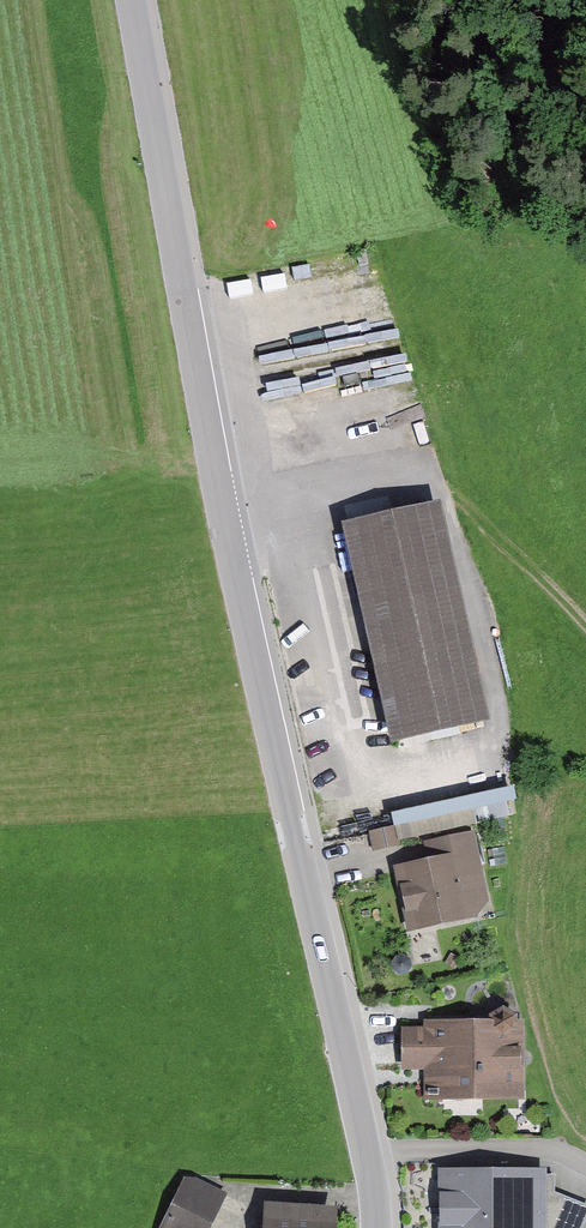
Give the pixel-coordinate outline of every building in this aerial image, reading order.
[(443,506),(346,528),(395,745),(491,723),(443,506)] [(400,793),(404,820),(523,802),(520,775),(400,793)] [(376,815),(379,835),(405,831),(402,811),(376,815)] [(437,864),(400,872),(414,934),(494,916),(476,833),(433,843),(437,864)] [(521,1103),(522,1024),(413,1022),(412,1070),(425,1071),(425,1101),(521,1103)] [(585,1216),(585,1212),(540,1193),(539,1173),(441,1175),(442,1227),(581,1227),(585,1216)] [(189,1175),(162,1227),(212,1227),(228,1195),(189,1175)] [(267,1206),(266,1227),(337,1227),(338,1210),(267,1206)]
